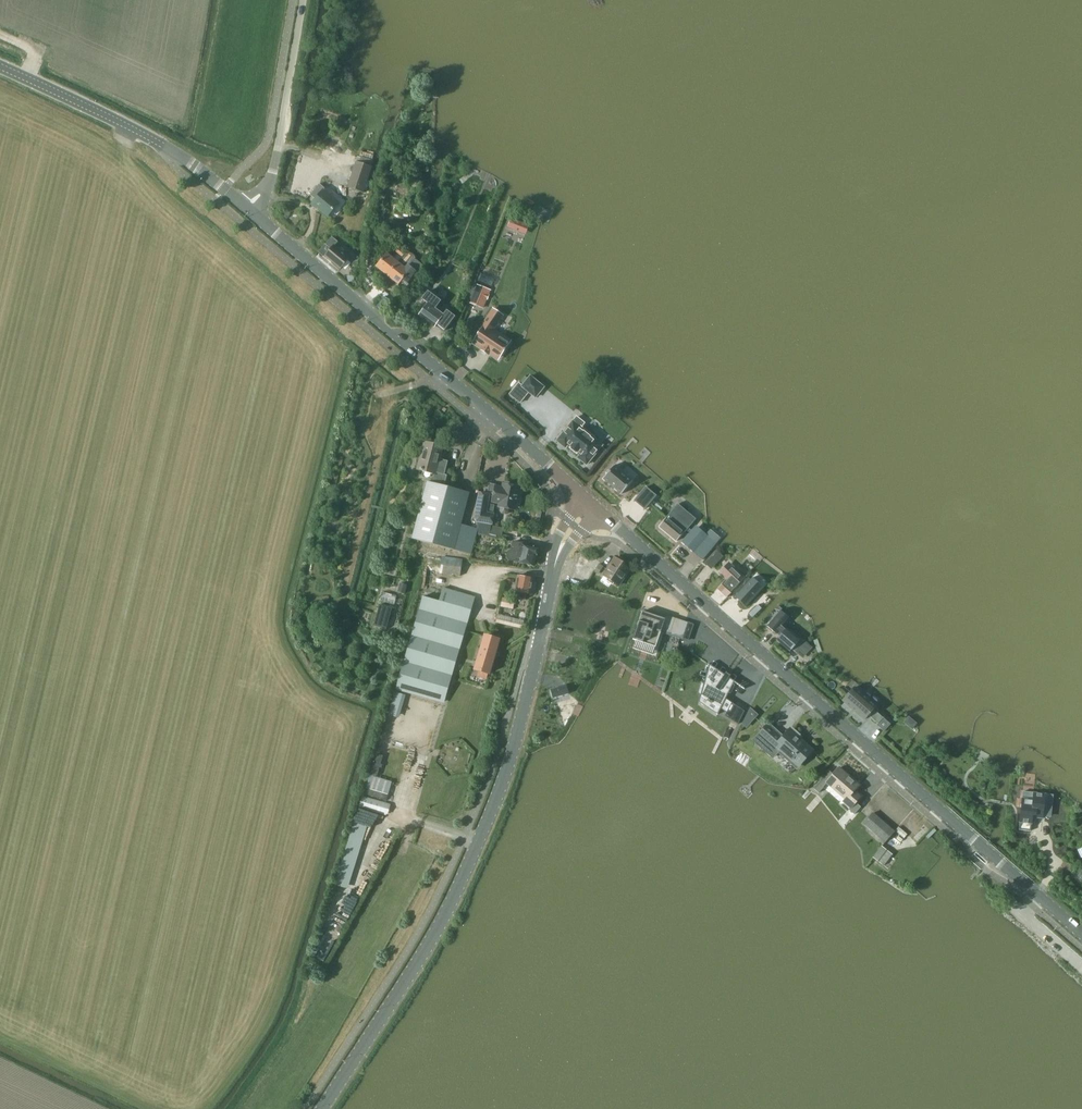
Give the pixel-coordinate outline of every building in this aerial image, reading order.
[(373,162),(378,163),(382,147),(377,146),(373,162)] [(356,162),(348,187),(364,192),(364,190),(367,190),(371,179),(368,178),(369,175),(374,177),(376,171),(371,169),(371,167),(373,162),(374,160),(373,160),(358,156),(356,162)] [(328,216),(329,215),(340,202),(324,189),(325,188),(319,183),(310,194),(316,199),(312,203),(328,216)] [(385,208),(388,199),(382,197),(379,206),(385,208)] [(511,219),(509,227),(521,232),(524,224),(511,219)] [(341,268),(350,258),(334,245),(338,241),(332,236),(325,244),(331,248),(325,255),(341,268)] [(387,253),(377,266),(387,275),(398,262),(406,252),(407,252),(400,247),(395,252),(398,254),(394,259),(387,253)] [(398,262),(387,275),(389,276),(388,277),(393,281),(394,280),(399,284),(403,278),(408,283),(411,284),(418,274),(415,271),(420,264),(415,260),(414,256),(410,252),(406,252),(398,262)] [(482,273),(471,302),(483,307),(494,278),(482,273)] [(444,330),(454,317),(455,317),(446,311),(444,314),(436,309),(442,300),(428,290),(422,299),(428,303),(419,315),(434,327),(436,324),(444,330)] [(481,330),(472,343),(498,360),(510,343),(501,337),(503,334),(495,329),(502,318),(490,311),(479,328),(481,330)] [(519,384),(510,395),(519,402),(528,392),(535,397),(544,387),(530,376),(522,386),(519,384)] [(586,465),(603,444),(596,439),(596,438),(582,426),(584,423),(577,417),(573,421),(557,441),(565,448),(568,445),(570,447),(570,448),(576,454),(577,453),(580,455),(578,458),(586,465)] [(422,453),(418,468),(425,470),(435,472),(436,473),(436,472),(445,474),(449,460),(440,458),(443,447),(425,442),(422,453)] [(633,481),(614,465),(603,479),(621,494),(633,481)] [(435,472),(432,483),(444,486),(447,475),(445,474),(436,472),(436,473),(435,472)] [(414,531),(412,538),(427,542),(454,550),(454,549),(471,554),(472,551),(474,545),(476,538),(477,533),(478,528),(477,528),(461,524),(467,503),(469,493),(444,486),(432,483),(427,482),(424,492),(414,531)] [(503,488),(495,486),(493,501),(500,503),(499,506),(500,506),(500,510),(501,513),(505,514),(508,512),(509,508),(514,509),(518,488),(504,485),(503,488)] [(646,487),(635,500),(645,509),(656,495),(646,487)] [(479,492),(475,517),(477,521),(479,521),(491,524),(492,524),(493,513),(495,504),(488,503),(489,494),(479,492)] [(670,513),(659,526),(677,541),(684,532),(685,533),(696,519),(678,504),(670,513)] [(478,528),(477,533),(489,536),(501,539),(504,527),(492,524),(491,524),(479,521),(477,528),(478,528)] [(687,535),(681,542),(702,560),(719,540),(721,538),(711,529),(709,530),(706,534),(696,525),(692,530),(687,535)] [(508,560),(516,562),(533,565),(538,547),(521,543),(514,541),(512,550),(507,551),(506,556),(508,560)] [(717,551),(706,564),(711,569),(723,556),(717,551)] [(442,556),(440,573),(459,575),(462,559),(442,556)] [(618,585),(630,567),(616,558),(604,576),(618,585)] [(727,597),(744,579),(739,574),(736,568),(729,565),(721,573),(727,579),(718,589),(727,597)] [(530,594),(533,578),(518,575),(514,592),(517,592),(516,596),(525,598),(525,593),(530,594)] [(753,578),(752,577),(735,596),(735,597),(736,596),(746,606),(745,606),(746,607),(763,588),(763,587),(762,588),(752,579),(753,578)] [(401,583),(398,591),(405,593),(408,585),(401,583)] [(443,702),(474,597),(442,588),(439,600),(422,596),(396,688),(443,702)] [(512,608),(514,599),(502,597),(501,606),(512,608)] [(388,628),(393,606),(381,603),(376,625),(388,628)] [(773,617),(765,626),(776,634),(777,633),(780,636),(777,640),(790,651),(792,649),(797,653),(807,642),(802,637),(801,639),(787,628),(784,625),(790,618),(780,610),(773,617)] [(671,631),(675,618),(666,615),(665,618),(643,611),(633,639),(655,647),(661,628),(671,631)] [(498,614),(497,622),(523,624),(523,616),(498,614)] [(688,622),(684,633),(683,636),(689,638),(694,624),(688,622)] [(489,673),(499,639),(484,635),(474,668),(489,673)] [(710,670),(697,697),(721,717),(735,690),(710,670)] [(855,688),(843,701),(864,720),(868,715),(878,724),(883,718),(873,710),(876,707),(855,688)] [(396,690),(389,712),(402,716),(409,693),(396,690)] [(567,691),(552,695),(554,703),(569,699),(567,691)] [(744,723),(746,725),(756,714),(750,709),(744,723)] [(763,728),(752,740),(772,759),(778,752),(797,769),(806,758),(813,750),(799,738),(801,737),(794,731),(792,734),(788,731),(783,736),(768,722),(763,728)] [(380,774),(385,753),(377,751),(373,772),(380,774)] [(829,771),(814,788),(819,793),(826,784),(844,799),(843,801),(851,808),(848,811),(853,815),(860,808),(855,803),(861,796),(854,790),(859,785),(840,767),(833,774),(829,771)] [(388,798),(394,779),(371,773),(365,791),(388,798)] [(1042,818),(1045,794),(1034,793),(1033,799),(1022,798),(1019,829),(1030,831),(1032,817),(1042,818)] [(359,807),(362,808),(385,814),(388,804),(362,797),(359,807)] [(885,842),(894,831),(873,813),(864,823),(885,842)] [(351,829),(338,883),(352,886),(366,825),(356,822),(354,830),(351,829)] [(891,854),(886,850),(881,846),(873,857),(878,862),(883,865),(891,854)]
